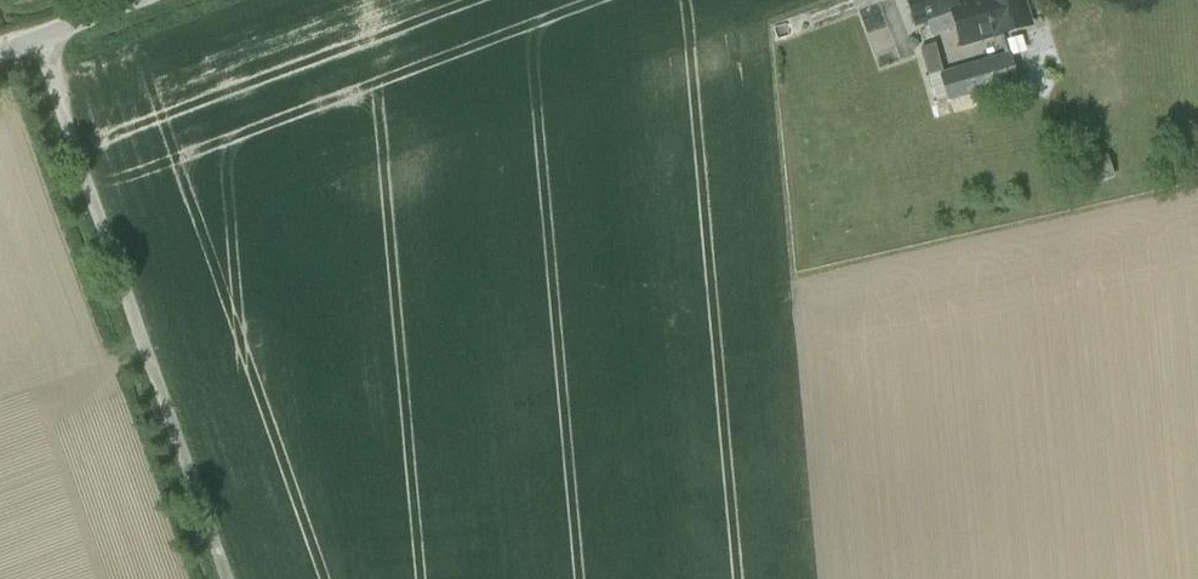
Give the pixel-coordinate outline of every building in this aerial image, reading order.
[(917,25),(927,21),(952,12),(950,6),(956,4),(954,0),(908,0),(917,25)] [(962,46),(1003,34),(1031,25),(1024,0),(971,0),(956,4),(950,6),(952,12),(956,28),(962,46)] [(952,12),(927,21),(932,37),(956,28),(952,12)] [(929,78),(942,74),(934,44),(920,48),(929,78)] [(942,74),(949,100),(972,93),(1017,80),(1009,54),(942,74)] [(942,74),(929,78),(936,103),(949,100),(942,74)] [(977,108),(972,93),(949,100),(954,115),(977,108)] [(1086,165),(1091,178),(1109,172),(1104,159),(1086,165)]
